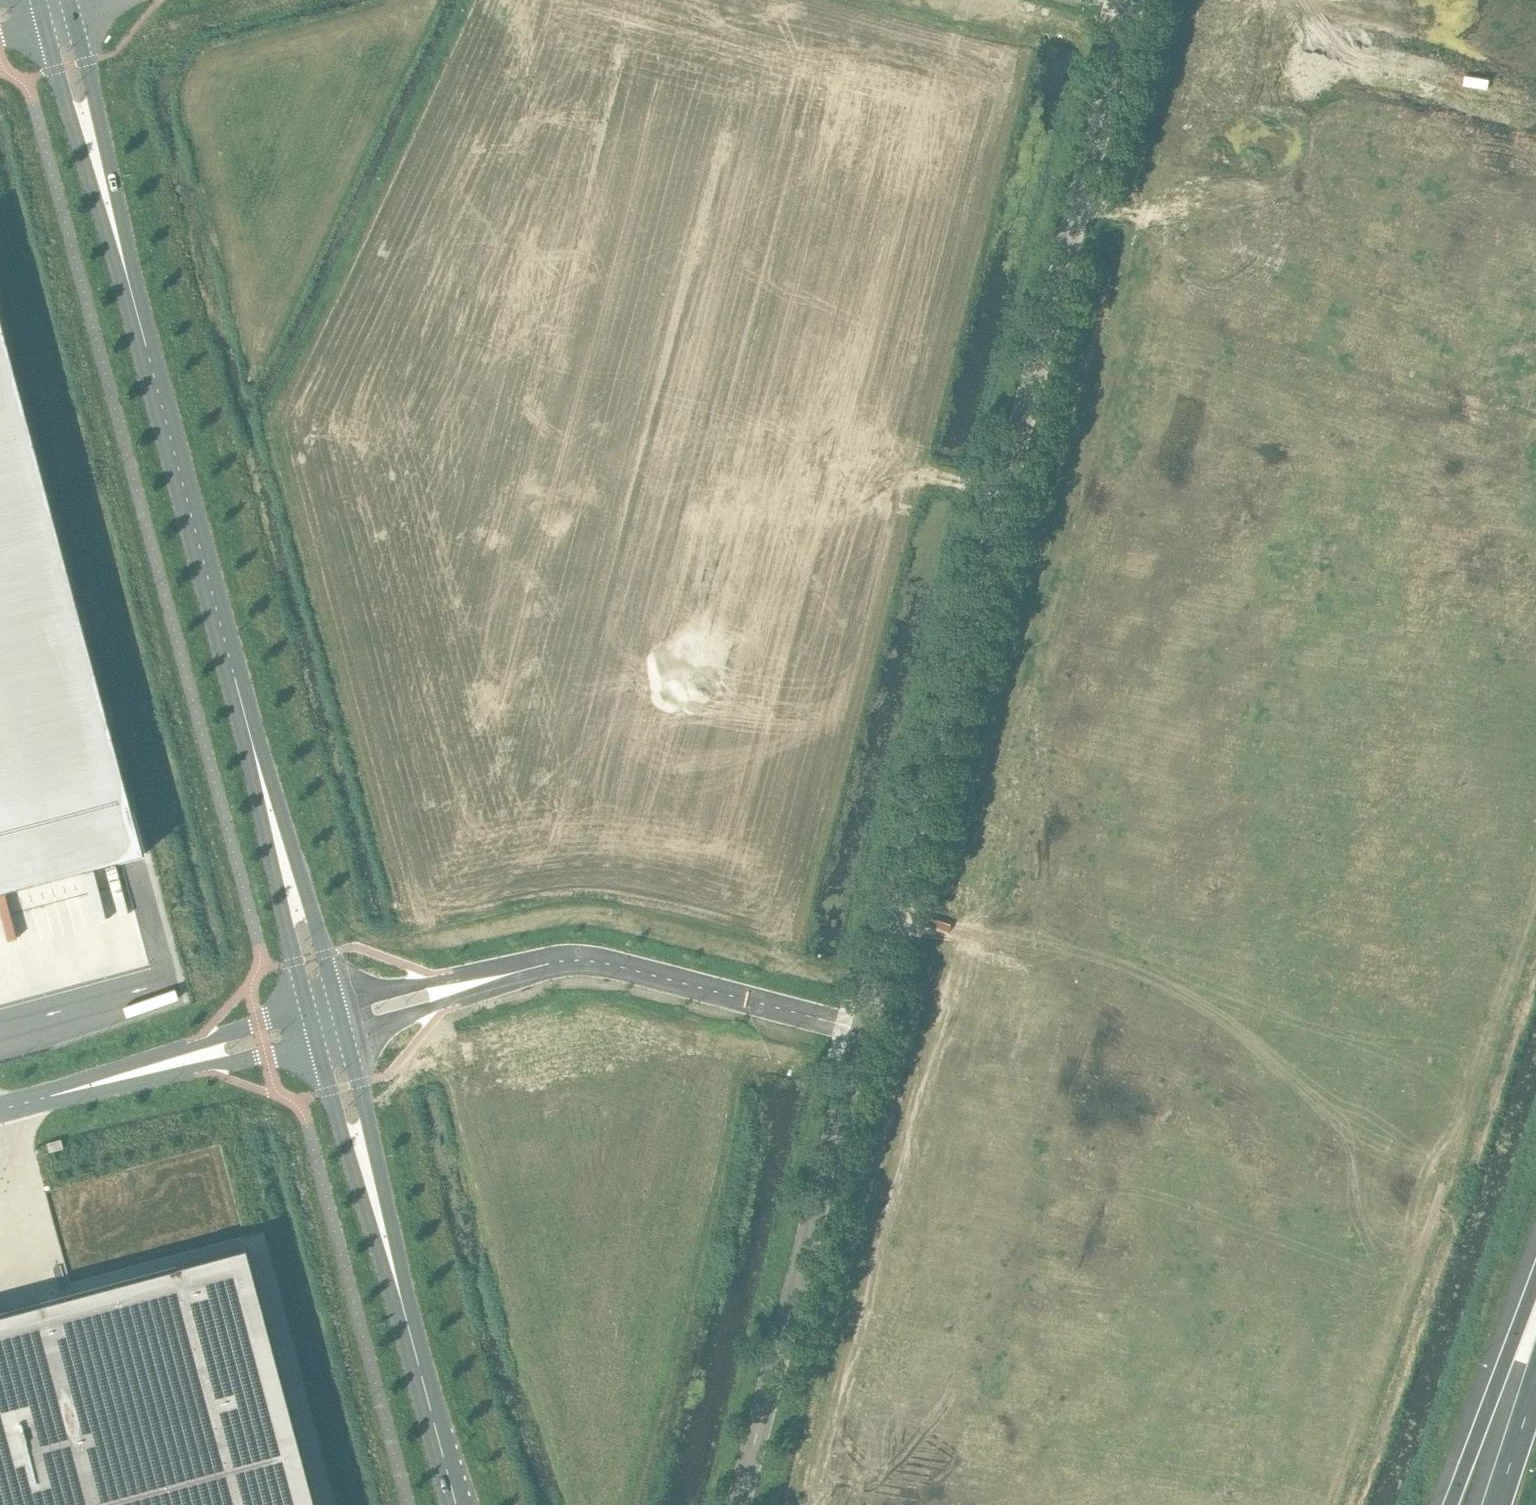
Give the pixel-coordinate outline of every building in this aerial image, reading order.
[(146,853),(0,309),(0,892),(146,853)] [(61,1139),(48,1143),(50,1151),(63,1148),(61,1139)] [(276,1353),(248,1251),(247,1247),(208,1257),(24,1306),(0,1313),(0,1504),(316,1504),(276,1353)]
